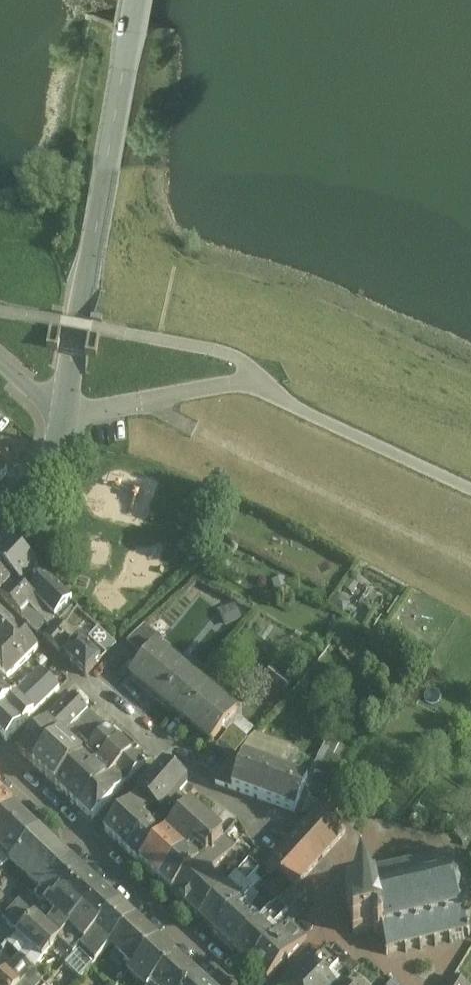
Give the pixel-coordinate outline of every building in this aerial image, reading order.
[(9,542),(0,552),(0,569),(14,583),(21,589),(38,570),(9,542)] [(0,569),(0,598),(14,583),(0,569)] [(72,603),(38,570),(21,589),(55,621),(55,620),(72,603)] [(14,583),(0,598),(22,619),(30,611),(45,626),(50,631),(44,638),(60,653),(73,637),(57,623),(55,620),(55,621),(21,589),(14,583)] [(45,626),(30,611),(22,619),(38,634),(45,626)] [(0,615),(0,642),(14,628),(0,615)] [(145,626),(127,642),(144,659),(155,645),(157,646),(162,641),(145,626)] [(14,628),(0,642),(0,676),(1,677),(7,681),(38,651),(14,628)] [(117,645),(98,628),(89,638),(107,655),(117,645)] [(101,661),(79,642),(65,657),(86,676),(101,661)] [(157,646),(155,645),(144,659),(129,676),(174,713),(200,682),(157,646)] [(291,681),(276,669),(266,680),(281,692),(291,681)] [(40,671),(16,696),(16,697),(34,714),(59,689),(40,671)] [(16,697),(16,696),(0,682),(0,713),(16,697)] [(237,712),(200,682),(174,713),(212,743),(237,712)] [(0,713),(0,735),(5,740),(6,741),(34,714),(16,697),(0,713)] [(73,697),(19,753),(32,766),(60,737),(61,738),(70,729),(88,711),(73,697)] [(108,730),(88,711),(70,729),(91,748),(108,730)] [(233,727),(216,747),(232,760),(248,740),(233,727)] [(108,730),(91,748),(82,757),(83,757),(55,786),(66,797),(118,740),(108,730)] [(60,737),(32,766),(55,786),(83,757),(82,757),(61,738),(60,737)] [(118,740),(66,797),(80,810),(131,752),(118,740)] [(131,752),(80,810),(92,821),(144,764),(131,752)] [(239,755),(215,784),(232,790),(244,758),(239,755)] [(308,781),(245,757),(244,758),(232,790),(295,813),(308,781)] [(320,764),(309,791),(324,797),(335,770),(320,764)] [(164,767),(139,795),(153,809),(150,813),(156,820),(177,795),(187,784),(164,767)] [(13,807),(0,795),(0,820),(13,807)] [(139,795),(105,832),(127,853),(156,820),(150,813),(153,809),(139,795)] [(156,820),(127,853),(139,865),(190,806),(177,795),(156,820)] [(341,804),(328,800),(319,809),(329,817),(341,804)] [(190,806),(139,865),(172,895),(216,844),(222,837),(190,806)] [(0,820),(0,855),(3,851),(13,861),(40,831),(13,807),(0,820)] [(319,809),(267,866),(284,881),(292,888),(294,890),(347,833),(329,817),(319,809)] [(13,861),(10,863),(35,886),(28,893),(43,907),(60,889),(52,881),(71,861),(40,831),(13,861)] [(216,844),(172,895),(199,920),(225,891),(209,877),(228,855),(216,844)] [(415,861),(416,864),(404,867),(403,864),(400,864),(401,868),(389,871),(388,867),(385,868),(386,871),(371,875),(368,873),(366,875),(369,877),(373,893),(372,893),(370,896),(374,898),(346,905),(353,936),(372,931),(374,935),(379,937),(380,936),(383,938),(386,952),(384,955),(387,957),(389,954),(404,950),(405,954),(408,953),(407,950),(419,947),(420,951),(423,950),(422,946),(434,944),(435,947),(438,947),(437,943),(449,940),(450,944),(453,943),(452,940),(466,936),(469,938),(470,935),(469,934),(470,934),(470,931),(467,931),(465,918),(462,914),(467,904),(470,905),(470,901),(468,900),(465,889),(469,886),(467,883),(463,886),(454,879),(457,865),(459,864),(458,861),(456,862),(450,858),(451,855),(448,854),(447,857),(432,861),(431,858),(428,859),(429,861),(419,864),(418,860),(415,861)] [(120,905),(71,861),(52,881),(60,889),(43,907),(35,916),(61,939),(58,942),(73,955),(78,950),(120,905)] [(225,891),(199,920),(214,934),(242,903),(252,892),(237,877),(225,891)] [(292,888),(284,881),(278,888),(285,895),(292,888)] [(28,893),(3,920),(18,934),(35,916),(43,907),(28,893)] [(242,903),(214,934),(213,934),(232,951),(253,928),(238,914),(245,906),(242,903)] [(253,928),(232,951),(249,967),(274,940),(273,940),(267,934),(288,914),(277,903),(271,910),(270,909),(253,928)] [(120,905),(78,950),(86,958),(82,962),(86,965),(89,961),(93,965),(109,948),(136,920),(120,905)] [(61,939),(35,916),(18,934),(17,936),(28,946),(43,959),(58,942),(61,939)] [(159,942),(136,920),(109,948),(132,970),(159,942)] [(288,924),(273,940),(274,940),(249,967),(267,983),(306,940),(288,924)] [(128,974),(140,984),(153,984),(177,958),(159,942),(132,970),(128,974)] [(0,977),(0,984),(20,984),(30,974),(43,959),(28,946),(0,977)] [(74,984),(99,984),(103,980),(108,984),(119,984),(128,974),(132,970),(109,948),(93,965),(90,968),(74,984)] [(0,954),(0,970),(12,957),(4,950),(0,954)] [(291,984),(331,984),(328,982),(331,980),(326,976),(339,964),(326,952),(311,966),(310,966),(291,984)] [(177,958),(153,984),(196,984),(200,980),(177,958)] [(20,984),(39,984),(40,984),(30,974),(20,984)]
